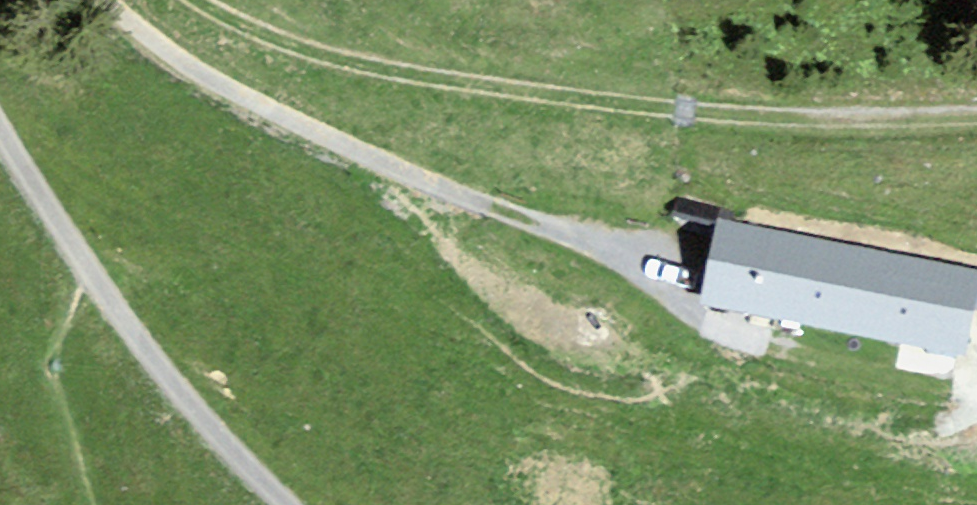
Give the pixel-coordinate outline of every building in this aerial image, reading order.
[(713,237),(702,317),(973,356),(976,326),(976,275),(713,237)]
